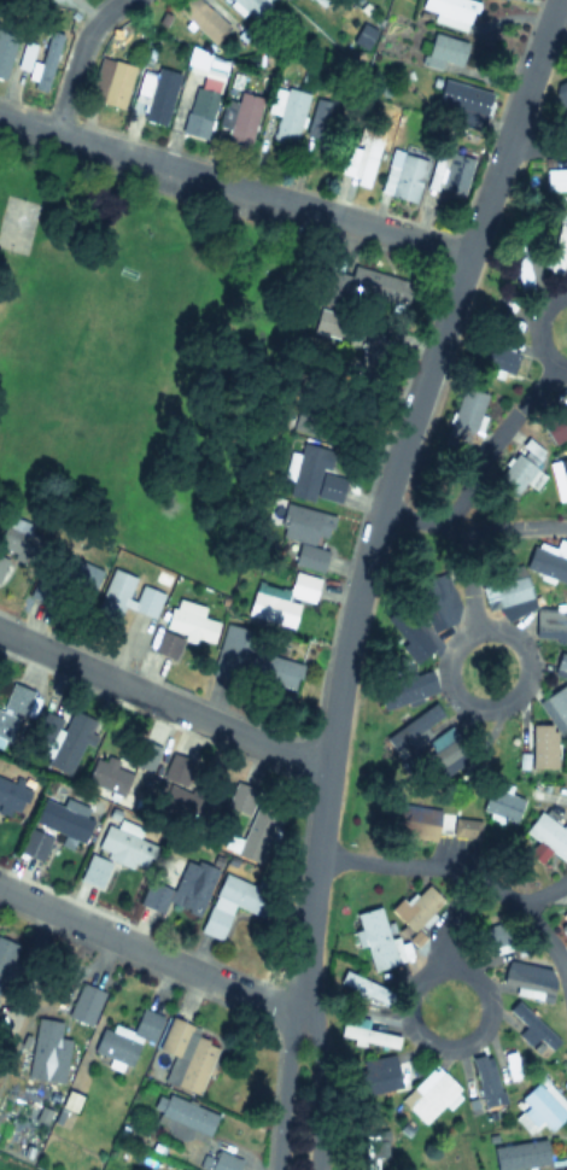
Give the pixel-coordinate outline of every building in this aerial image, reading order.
[(229,29),(200,0),(183,0),(176,7),(212,45),(229,29)] [(255,19),(270,0),(232,0),(255,19)] [(466,31),(477,1),(473,0),(422,0),(419,8),(433,13),(431,19),(466,31)] [(0,27),(0,78),(5,80),(16,31),(0,27)] [(423,64),(457,75),(467,42),(432,31),(423,64)] [(23,40),(14,72),(49,81),(59,39),(43,35),(41,43),(23,40)] [(100,103),(124,107),(131,64),(99,59),(94,89),(101,90),(100,103)] [(182,131),(204,138),(223,70),(200,64),(182,131)] [(134,100),(146,103),(141,119),(165,125),(177,75),(142,66),(134,100)] [(480,127),(490,92),(444,78),(434,113),(480,127)] [(294,146),(306,94),(274,86),(267,111),(277,113),(271,140),(294,146)] [(218,125),(228,128),(224,142),(249,148),(261,96),(239,92),(236,101),(224,99),(218,125)] [(310,135),(334,139),(338,101),(315,99),(310,135)] [(368,186),(381,135),(360,129),(355,144),(346,141),(337,177),(368,186)] [(415,203),(426,158),(391,150),(379,193),(415,203)] [(462,197),(473,159),(449,152),(446,158),(437,156),(427,186),(462,197)] [(566,191),(566,169),(544,169),(544,191),(566,191)] [(37,206),(5,199),(0,218),(0,249),(25,256),(37,206)] [(556,273),(563,252),(546,247),(540,268),(556,273)] [(522,292),(534,287),(520,250),(509,253),(522,292)] [(345,293),(405,305),(410,277),(351,265),(350,275),(328,270),(322,298),(343,302),(345,293)] [(353,379),(378,385),(391,338),(367,330),(353,379)] [(469,362),(507,380),(518,357),(480,340),(469,362)] [(470,433),(490,402),(467,388),(448,419),(470,433)] [(566,436),(566,405),(546,420),(561,440),(566,436)] [(299,444),(288,493),(335,504),(346,455),(299,444)] [(512,496),(525,482),(532,490),(544,475),(518,452),(493,480),(512,496)] [(556,460),(566,498),(566,457),(556,460)] [(485,465),(471,462),(468,475),(482,478),(485,465)] [(17,584),(36,533),(0,519),(0,577),(17,584)] [(557,539),(554,548),(534,542),(526,569),(566,583),(566,542),(557,539)] [(332,568),(332,546),(294,546),(294,568),(332,568)] [(43,591),(86,607),(100,569),(58,552),(43,591)] [(153,618),(163,592),(135,583),(138,578),(110,568),(92,618),(116,626),(122,607),(153,618)] [(285,595),(312,606),(322,580),(294,571),(285,595)] [(414,595),(437,613),(450,596),(427,579),(414,595)] [(298,603),(253,590),(246,615),(292,627),(298,603)] [(181,634),(210,643),(218,613),(170,599),(156,653),(175,659),(181,634)] [(548,614),(548,621),(533,621),(533,636),(566,636),(566,614),(548,614)] [(211,677),(232,681),(242,631),(222,626),(211,677)] [(290,697),(298,662),(249,650),(240,685),(290,697)] [(560,653),(551,672),(566,678),(566,656),(560,653)] [(375,686),(384,709),(434,690),(426,667),(375,686)] [(566,726),(566,686),(565,683),(543,697),(565,727),(566,726)] [(8,750),(30,692),(10,685),(1,709),(0,709),(0,747),(8,750)] [(33,743),(54,745),(59,703),(37,701),(33,743)] [(442,718),(434,706),(390,732),(396,744),(442,718)] [(530,767),(555,767),(555,730),(530,730),(530,767)] [(160,749),(136,738),(125,762),(150,773),(160,749)] [(449,743),(425,765),(434,777),(460,754),(449,743)] [(133,771),(94,753),(82,779),(122,797),(133,771)] [(194,767),(168,757),(151,807),(210,826),(217,801),(186,791),(194,767)] [(17,818),(29,789),(0,776),(0,810),(17,818)] [(513,823),(522,798),(489,785),(479,808),(513,823)] [(280,803),(234,790),(228,807),(250,814),(239,848),(264,856),(280,803)] [(18,852),(40,861),(53,831),(64,836),(60,844),(77,852),(92,818),(42,796),(18,852)] [(433,841),(440,811),(386,799),(380,830),(433,841)] [(563,820),(560,825),(538,809),(522,831),(565,862),(566,859),(566,823),(563,820)] [(478,838),(479,819),(452,817),(451,836),(478,838)] [(145,872),(158,837),(107,818),(94,853),(145,872)] [(98,878),(106,868),(93,856),(81,870),(84,873),(88,870),(98,878)] [(162,912),(164,903),(203,913),(214,867),(182,859),(175,889),(146,881),(139,906),(162,912)] [(201,934),(221,940),(232,907),(257,915),(267,887),(222,872),(201,934)] [(394,913),(413,931),(444,901),(425,882),(394,913)] [(353,913),(370,970),(396,963),(379,906),(353,913)] [(566,937),(566,918),(557,928),(566,937)] [(503,923),(478,930),(484,952),(509,944),(503,923)] [(19,946),(0,937),(0,989),(19,946)] [(369,984),(346,971),(340,982),(362,995),(369,984)] [(65,1013),(87,1024),(104,993),(81,981),(65,1013)] [(557,1041),(519,1002),(510,1012),(525,1025),(516,1034),(530,1047),(538,1039),(550,1051),(557,1041)] [(92,1051),(130,1065),(140,1037),(152,1042),(162,1013),(140,1007),(133,1031),(113,1024),(111,1030),(100,1026),(92,1051)] [(36,1017),(25,1076),(62,1082),(69,1039),(58,1036),(60,1020),(36,1017)] [(163,1082),(197,1093),(215,1043),(192,1036),(195,1026),(166,1017),(156,1048),(173,1054),(163,1082)] [(341,1024),(341,1042),(364,1042),(364,1024),(341,1024)] [(496,1104),(493,1095),(497,1094),(489,1053),(472,1057),(481,1106),(496,1104)] [(399,1100),(423,1124),(458,1089),(434,1064),(399,1100)] [(356,1069),(358,1094),(399,1089),(397,1065),(356,1069)] [(566,1115),(536,1083),(519,1098),(526,1106),(514,1118),(528,1134),(540,1121),(550,1130),(566,1115)] [(209,1134),(216,1110),(158,1092),(151,1115),(209,1134)] [(378,1135),(357,1135),(357,1169),(378,1169),(378,1135)] [(495,1169),(509,1169),(548,1163),(543,1137),(491,1147),(495,1169)] [(240,1162),(218,1152),(210,1169),(236,1169),(240,1162)]
